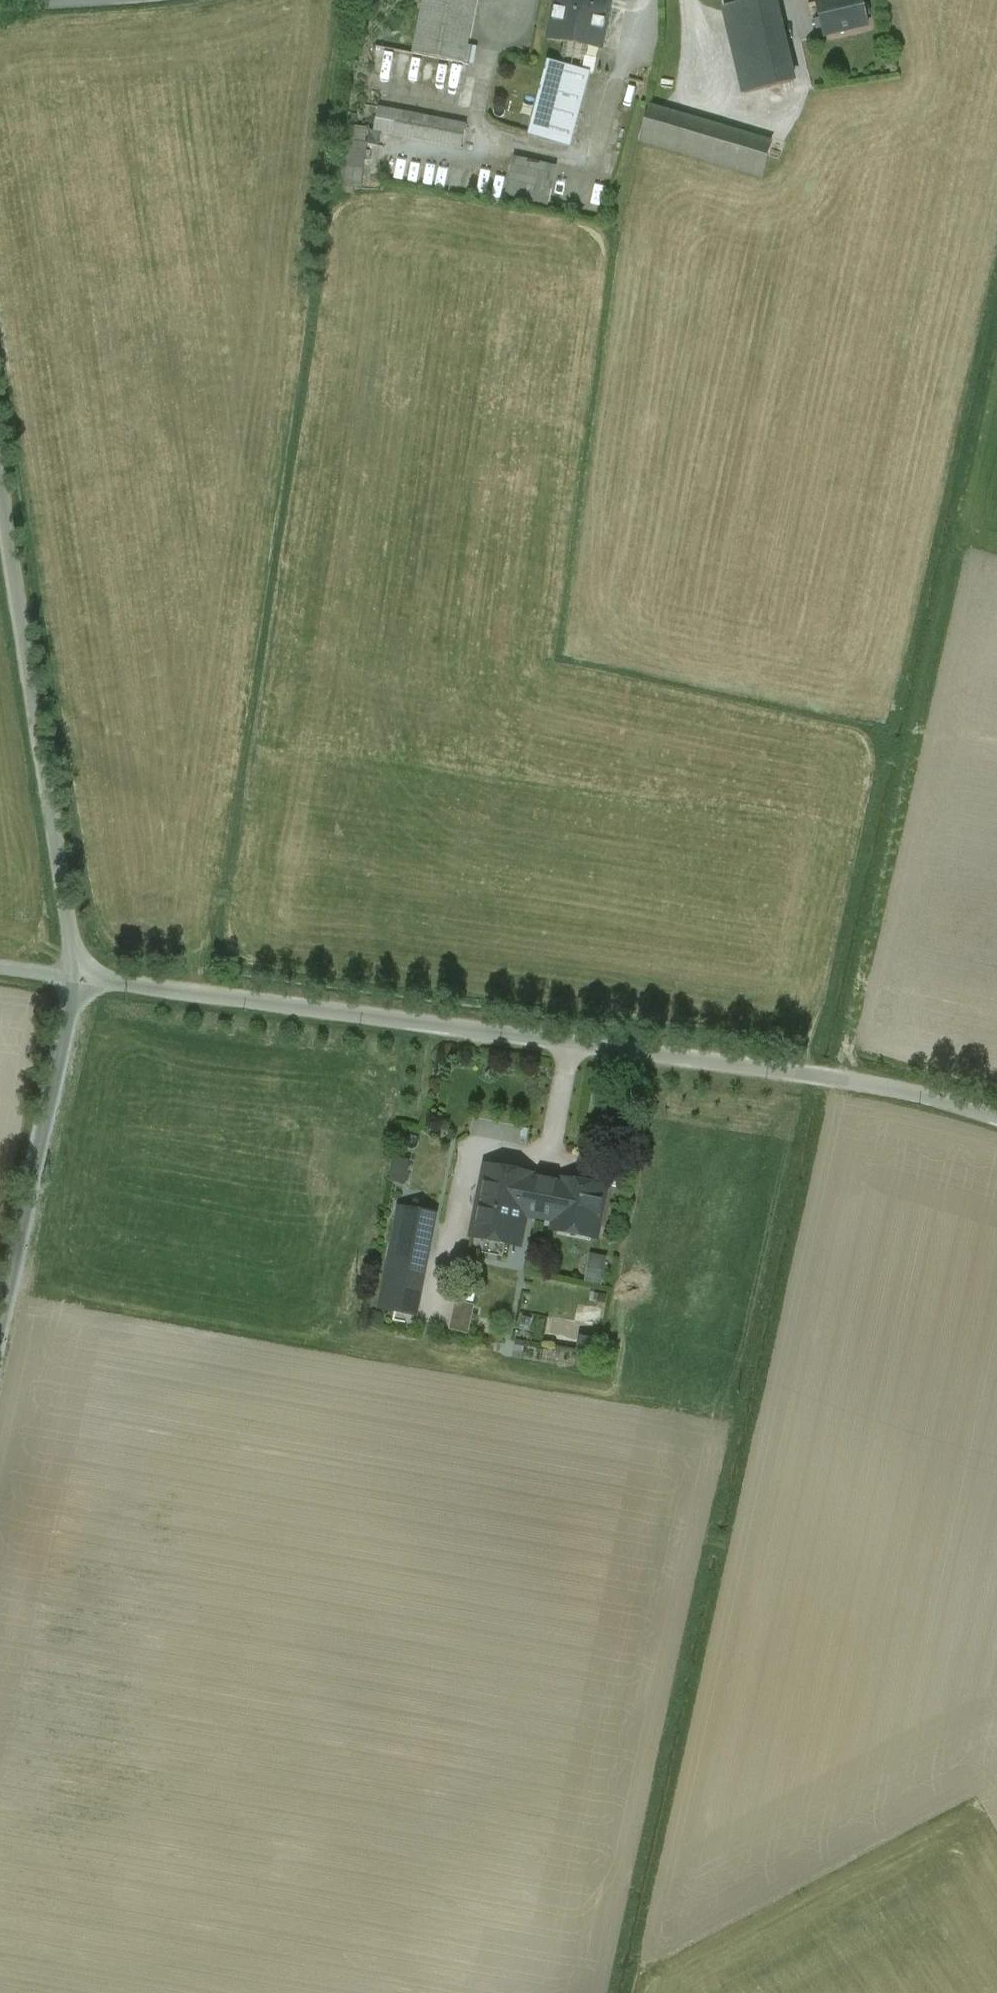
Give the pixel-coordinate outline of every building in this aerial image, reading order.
[(416,56),(465,63),(474,0),(425,0),(416,56)] [(549,39),(600,48),(610,0),(557,0),(549,39)] [(752,3),(724,9),(730,34),(750,30),(764,90),(791,84),(785,54),(788,53),(787,48),(783,49),(773,0),(751,0),(752,3)] [(817,3),(821,21),(816,22),(818,30),(823,29),(825,37),(867,28),(861,0),(830,0),(817,3)] [(588,74),(507,52),(489,125),(569,146),(588,74)] [(472,149),(477,123),(387,106),(382,133),(472,149)] [(771,146),(649,109),(640,142),(762,179),(771,146)] [(365,146),(349,144),(346,170),(362,172),(365,146)] [(558,203),(564,164),(518,157),(512,196),(558,203)] [(388,1180),(406,1183),(409,1159),(392,1157),(388,1180)] [(534,1176),(487,1167),(474,1236),(520,1245),(526,1213),(536,1215),(536,1216),(555,1220),(556,1220),(563,1182),(543,1178),(543,1179),(534,1178),(534,1176)] [(607,1189),(563,1180),(563,1182),(556,1220),(555,1220),(555,1222),(599,1231),(607,1189)] [(436,1216),(400,1209),(381,1309),(417,1316),(436,1216)] [(602,1284),(607,1256),(590,1253),(585,1280),(602,1284)]
